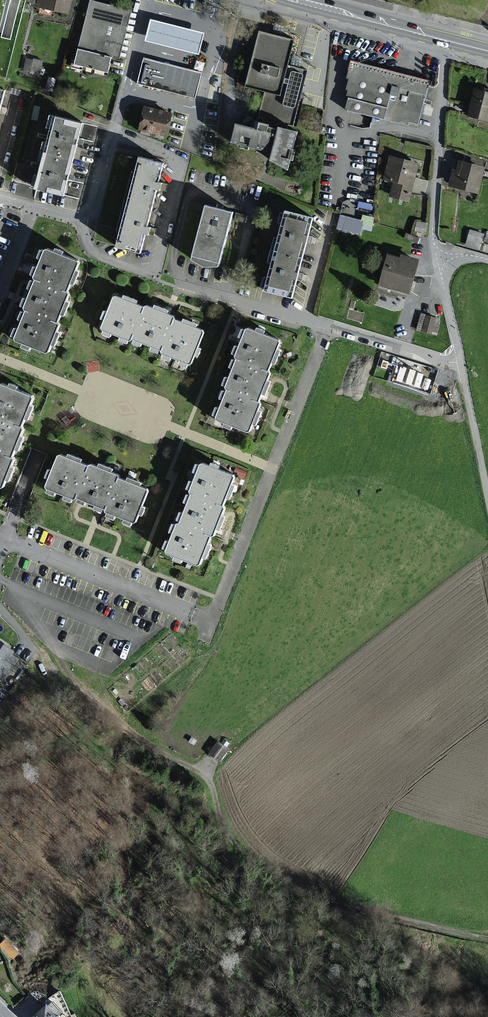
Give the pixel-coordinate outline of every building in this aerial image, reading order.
[(10,17),(14,0),(0,0),(0,14),(10,17)] [(37,7),(70,14),(73,0),(38,0),(37,7)] [(95,0),(92,0),(75,65),(109,74),(113,58),(120,60),(133,10),(95,0)] [(204,33),(152,21),(147,42),(199,54),(204,33)] [(298,39),(260,29),(246,87),(264,93),(255,126),(237,121),(236,127),(231,143),(273,153),(271,160),(289,169),(300,130),(294,129),(301,104),(311,67),(308,70),(290,65),(298,39)] [(26,55),(23,68),(40,72),(43,58),(26,55)] [(431,82),(351,59),(346,77),(350,78),(347,88),(351,89),(346,108),(385,119),(407,125),(409,121),(419,124),(425,102),(429,87),(431,82)] [(201,74),(143,60),(137,85),(195,99),(201,74)] [(476,90),(471,104),(467,115),(467,117),(487,124),(487,94),(481,92),(476,90)] [(175,115),(145,106),(138,129),(168,138),(175,115)] [(68,177),(78,142),(82,123),(54,117),(36,187),(64,195),(68,177)] [(164,164),(139,158),(128,203),(116,247),(141,253),(145,234),(152,236),(153,232),(154,228),(148,227),(158,190),(165,192),(166,188),(167,185),(159,183),(164,164)] [(395,159),(390,158),(385,174),(383,180),(392,183),(390,190),(387,197),(409,204),(412,195),(418,175),(421,167),(399,161),(395,159)] [(487,170),(460,162),(458,172),(452,171),(448,188),(479,197),(483,180),(487,170)] [(233,212),(206,205),(192,259),(205,266),(219,266),(233,212)] [(312,219),(285,212),(265,291),(291,298),(312,219)] [(421,221),(417,220),(414,234),(426,236),(429,222),(421,221)] [(485,234),(470,229),(465,245),(480,250),(485,234)] [(69,293),(82,264),(48,250),(36,278),(41,280),(28,310),(32,312),(19,342),(54,356),(66,326),(61,324),(73,295),(69,293)] [(401,259),(389,255),(381,284),(410,292),(420,259),(403,254),(401,259)] [(149,311),(118,298),(104,332),(134,344),(136,340),(167,353),(165,357),(194,369),(208,335),(179,323),(181,319),(151,307),(149,311)] [(442,319),(421,314),(420,319),(417,330),(437,336),(440,328),(442,319)] [(264,372),(277,341),(245,328),(232,359),(235,360),(224,389),(227,390),(216,418),(250,432),(261,405),(257,403),(269,374),(264,372)] [(36,399),(2,385),(0,390),(0,488),(8,492),(20,461),(15,459),(28,430),(24,429),(36,399)] [(90,466),(60,454),(47,487),(76,498),(77,494),(109,507),(107,512),(136,523),(150,489),(119,477),(121,474),(92,463),(90,466)] [(224,509),(236,479),(202,465),(191,494),(195,496),(183,526),(186,528),(174,558),(208,572),(221,542),(216,540),(228,511),(224,509)] [(4,680),(19,658),(13,654),(15,651),(0,640),(0,677),(4,680)] [(229,749),(219,742),(210,753),(215,757),(220,761),(229,749)] [(51,1001),(45,1005),(47,1008),(36,1016),(64,1016),(51,1001)]
